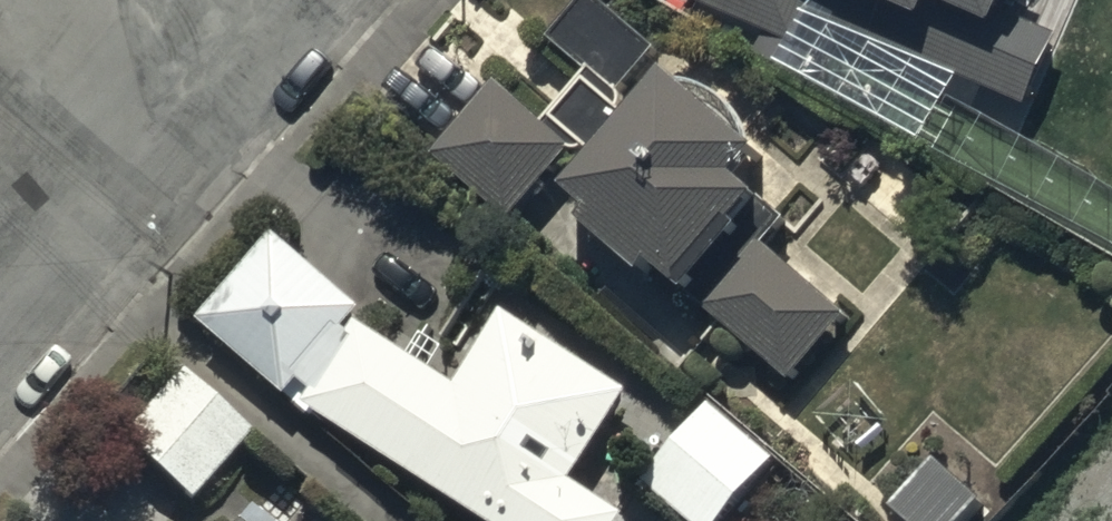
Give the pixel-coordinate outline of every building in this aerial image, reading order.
[(546,114),(499,74),(436,147),(513,213),(573,143),(598,144),(573,172),(598,194),(587,207),(646,260),(657,248),(692,279),(687,285),(790,377),(850,310),(767,235),(788,212),(759,186),(765,180),(741,159),(762,135),(674,56),(628,107),(626,81),(660,42),(611,0),(579,0),(552,32),(589,63),(546,114)] [(826,53),(839,23),(1022,102),(1053,31),(993,6),(995,0),(702,0),(826,53)] [(277,221),(201,308),(292,387),(286,394),(305,411),(313,402),(502,520),(618,520),(626,508),(573,475),(631,384),(503,303),(457,376),(357,312),(364,301),(277,221)] [(250,427),(183,365),(123,431),(190,493),(250,427)] [(644,476),(694,520),(719,520),(779,454),(715,396),(644,476)] [(935,452),(894,501),(919,520),(960,520),(984,492),(935,452)] [(249,500),(230,520),(276,520),(249,500)]
